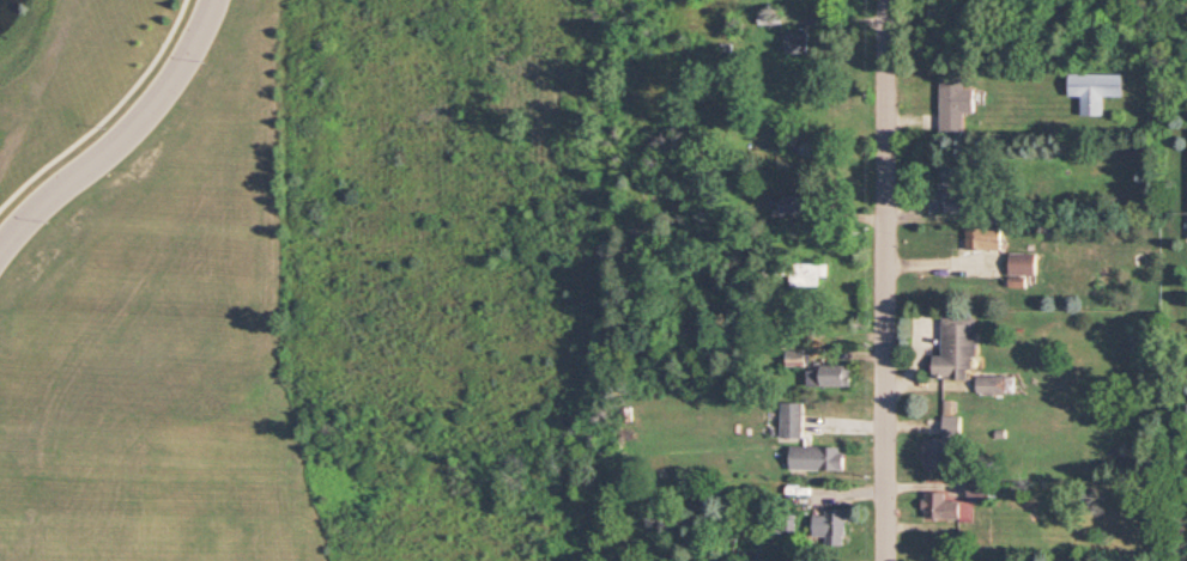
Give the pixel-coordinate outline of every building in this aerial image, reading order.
[(786,53),(809,53),(809,34),(786,34),(786,53)] [(1083,115),(1105,115),(1105,96),(1124,96),(1125,74),(1071,73),(1071,96),(1083,96),(1083,115)] [(975,112),(975,88),(964,88),(965,75),(941,75),(940,132),(965,132),(965,112),(975,112)] [(966,190),(932,190),(932,211),(966,211),(966,190)] [(782,214),(814,215),(815,197),(782,196),(782,214)] [(1003,249),(1003,227),(967,227),(968,250),(1003,249)] [(1011,274),(1037,275),(1037,253),(1011,252),(1011,274)] [(821,285),(821,276),(828,276),(828,264),(792,263),(791,285),(821,285)] [(944,355),(934,355),(934,378),(971,377),(971,357),(978,357),(977,317),(943,318),(944,355)] [(806,350),(788,350),(789,365),(806,365),(806,350)] [(822,365),(822,370),(809,370),(809,385),(853,386),(853,366),(822,365)] [(978,393),(1000,394),(1001,374),(978,374),(978,393)] [(783,437),(804,437),(805,403),(783,402),(783,437)] [(962,416),(945,416),(945,436),(962,436),(962,416)] [(925,467),(949,468),(950,437),(926,437),(925,467)] [(844,470),(844,447),(792,446),(792,469),(844,470)] [(990,498),(990,481),(969,481),(969,497),(990,498)] [(925,518),(960,518),(961,501),(946,501),(946,492),(925,492),(925,518)] [(846,509),(827,508),(827,515),(814,515),(814,536),(827,536),(827,544),(846,544),(846,509)]
